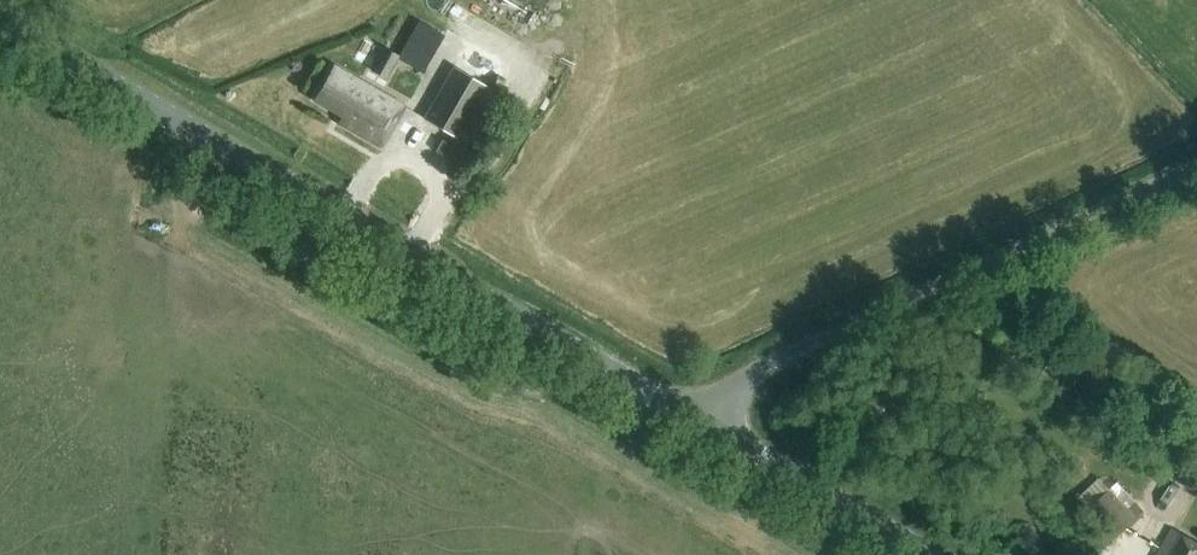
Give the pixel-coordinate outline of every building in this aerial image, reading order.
[(439,35),(414,21),(397,54),(381,45),(368,70),(386,80),(399,56),(421,68),(439,35)] [(424,120),(444,131),(441,136),(476,155),(507,97),(487,86),(454,67),(424,120)] [(382,146),(403,108),(333,68),(316,100),(347,118),(343,124),(382,146)] [(1134,519),(1093,474),(1076,490),(1116,535),(1134,519)] [(1173,529),(1158,554),(1196,554),(1196,543),(1173,529)]
